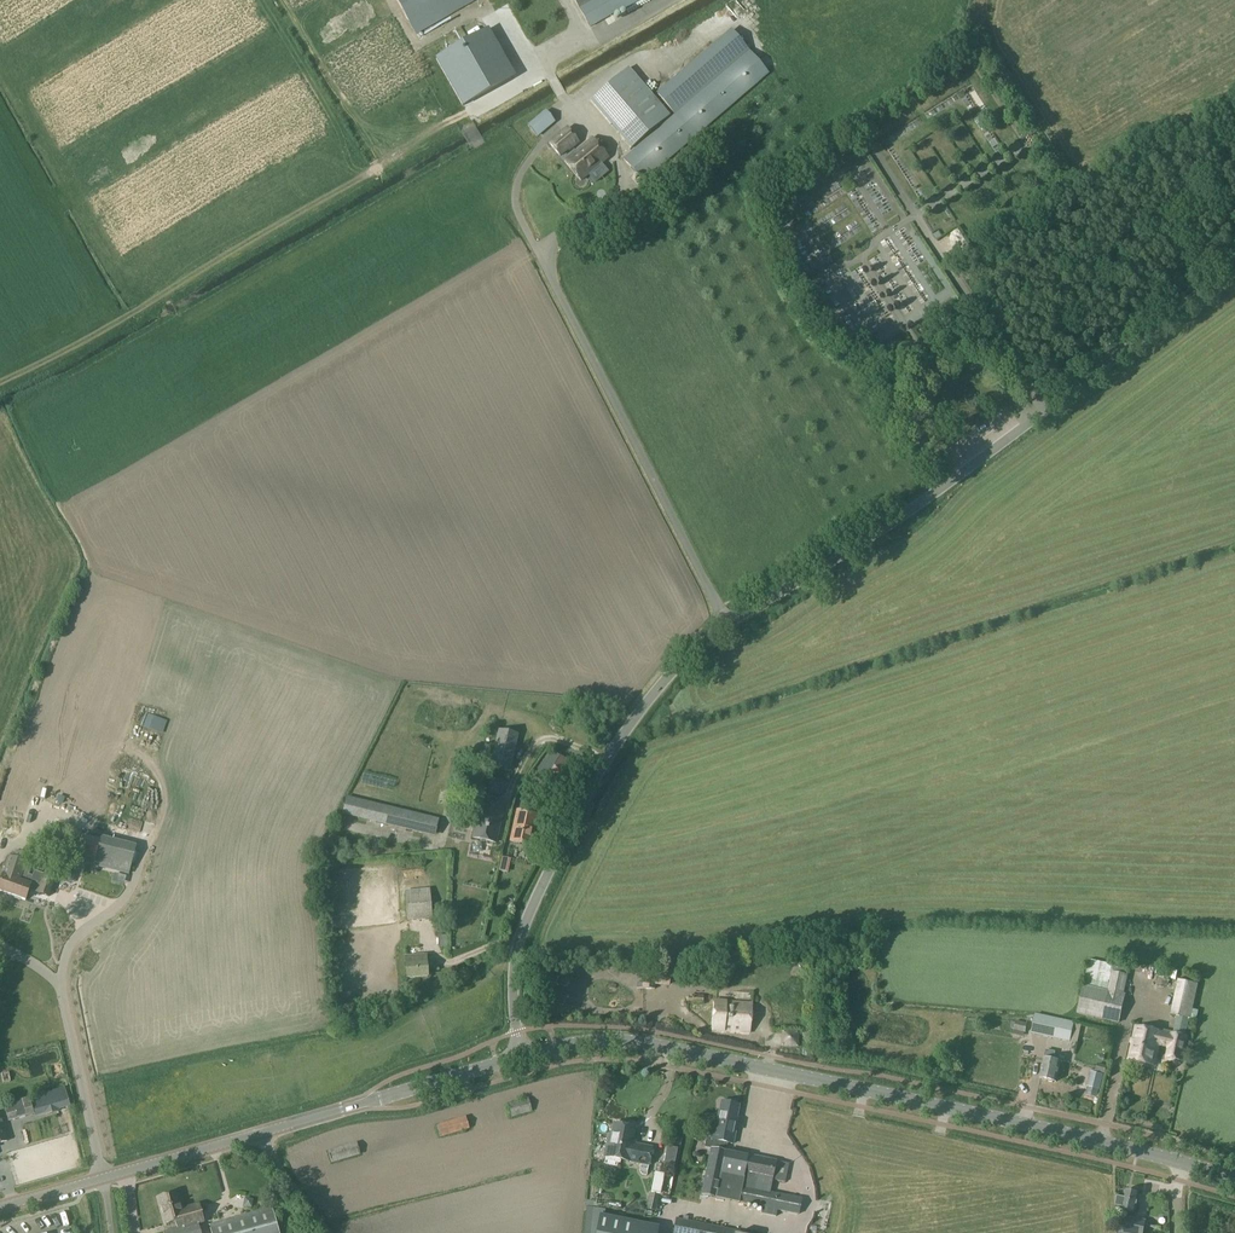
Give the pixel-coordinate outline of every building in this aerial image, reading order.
[(590,27),(637,0),(575,0),(590,27)] [(743,9),(739,0),(731,0),(736,12),(743,9)] [(479,19),(422,52),(447,97),(504,60),(479,19)] [(656,93),(675,114),(749,51),(732,29),(656,93)] [(768,73),(749,51),(623,159),(643,181),(768,73)] [(629,68),(590,101),(631,149),(670,115),(629,68)] [(536,135),(554,121),(546,110),(527,125),(536,135)] [(549,143),(560,156),(577,141),(567,128),(549,143)] [(588,181),(595,188),(614,170),(594,147),(574,165),(581,172),(580,174),(586,181),(588,181)] [(852,244),(844,248),(847,254),(855,250),(852,244)] [(876,327),(869,329),(871,339),(878,338),(876,327)] [(868,366),(873,374),(877,371),(879,376),(887,370),(884,365),(881,366),(878,360),(868,366)] [(544,730),(547,716),(538,714),(535,728),(544,730)] [(509,771),(518,735),(499,731),(491,766),(509,771)] [(552,752),(543,769),(572,786),(581,769),(552,752)] [(496,842),(504,807),(480,802),(472,837),(496,842)] [(337,805),(335,821),(432,837),(435,817),(369,806),(368,810),(337,805)] [(531,845),(538,815),(517,810),(510,841),(531,845)] [(41,847),(119,866),(124,845),(47,825),(41,847)] [(31,876),(22,873),(28,856),(17,852),(14,858),(9,856),(3,874),(0,882),(0,891),(26,900),(31,884),(32,881),(33,877),(31,876)] [(33,877),(32,881),(40,884),(36,894),(49,898),(56,875),(45,871),(44,874),(33,870),(31,876),(33,877)] [(75,873),(64,870),(60,880),(71,884),(75,873)] [(432,919),(430,893),(405,895),(407,921),(432,919)] [(427,976),(426,955),(405,956),(407,977),(427,976)] [(1126,994),(1124,993),(1128,975),(1111,972),(1107,990),(1083,985),(1076,1014),(1119,1024),(1126,994)] [(1198,984),(1177,980),(1170,1014),(1190,1019),(1198,984)] [(703,995),(693,994),(692,997),(688,996),(688,1001),(692,1002),(691,1003),(702,1004),(703,995)] [(750,1032),(752,1003),(714,1001),(712,1030),(750,1032)] [(824,1010),(823,1019),(833,1020),(834,1011),(824,1010)] [(1074,1022),(1035,1014),(1031,1034),(1070,1042),(1077,1044),(1080,1031),(1073,1029),(1074,1022)] [(1027,1018),(1015,1018),(1015,1029),(1027,1029),(1027,1018)] [(1162,1032),(1136,1026),(1128,1059),(1154,1065),(1159,1042),(1169,1044),(1166,1057),(1181,1060),(1187,1037),(1171,1033),(1171,1036),(1161,1033),(1162,1032)] [(794,1046),(794,1027),(778,1028),(778,1047),(794,1046)] [(1044,1058),(1040,1078),(1056,1081),(1060,1062),(1053,1060),(1055,1052),(1046,1050),(1044,1059),(1044,1058)] [(1097,1063),(1096,1070),(1104,1073),(1106,1066),(1097,1063)] [(1091,1071),(1087,1086),(1100,1089),(1103,1074),(1091,1071)] [(1149,1092),(1162,1093),(1162,1081),(1150,1080),(1149,1092)] [(29,1098),(34,1114),(34,1113),(68,1104),(65,1090),(46,1095),(46,1093),(29,1098)] [(34,1114),(29,1098),(4,1105),(8,1122),(34,1114)] [(532,1111),(528,1098),(508,1104),(512,1117),(532,1111)] [(704,1146),(712,1148),(725,1151),(727,1142),(733,1144),(737,1125),(735,1124),(739,1105),(721,1102),(717,1121),(716,1120),(712,1139),(705,1138),(704,1146)] [(440,1137),(469,1129),(465,1116),(436,1124),(440,1137)] [(618,1159),(635,1162),(649,1165),(652,1147),(632,1143),(635,1128),(614,1124),(612,1135),(609,1134),(606,1153),(619,1156),(618,1159)] [(667,1146),(663,1168),(673,1170),(678,1148),(667,1146)] [(785,1183),(789,1163),(776,1161),(726,1151),(725,1151),(712,1148),(705,1179),(698,1178),(696,1189),(703,1190),(702,1195),(798,1214),(801,1199),(756,1189),(758,1177),(773,1180),(785,1183)] [(31,1165),(32,1173),(43,1171),(42,1163),(31,1165)] [(1146,1220),(1127,1217),(1128,1211),(1136,1212),(1140,1194),(1125,1191),(1123,1197),(1118,1196),(1115,1208),(1119,1208),(1117,1217),(1121,1217),(1118,1232),(1144,1232),(1146,1220)] [(203,1222),(198,1204),(182,1209),(178,1193),(158,1198),(165,1224),(175,1221),(177,1229),(163,1232),(201,1232),(199,1223),(203,1222)] [(656,1211),(660,1195),(649,1193),(646,1209),(656,1211)] [(776,1217),(777,1210),(762,1207),(761,1214),(776,1217)] [(272,1208),(210,1225),(212,1232),(279,1232),(272,1208)] [(664,1226),(604,1213),(600,1232),(662,1232),(664,1226)] [(676,1218),(672,1232),(750,1232),(676,1218)]
